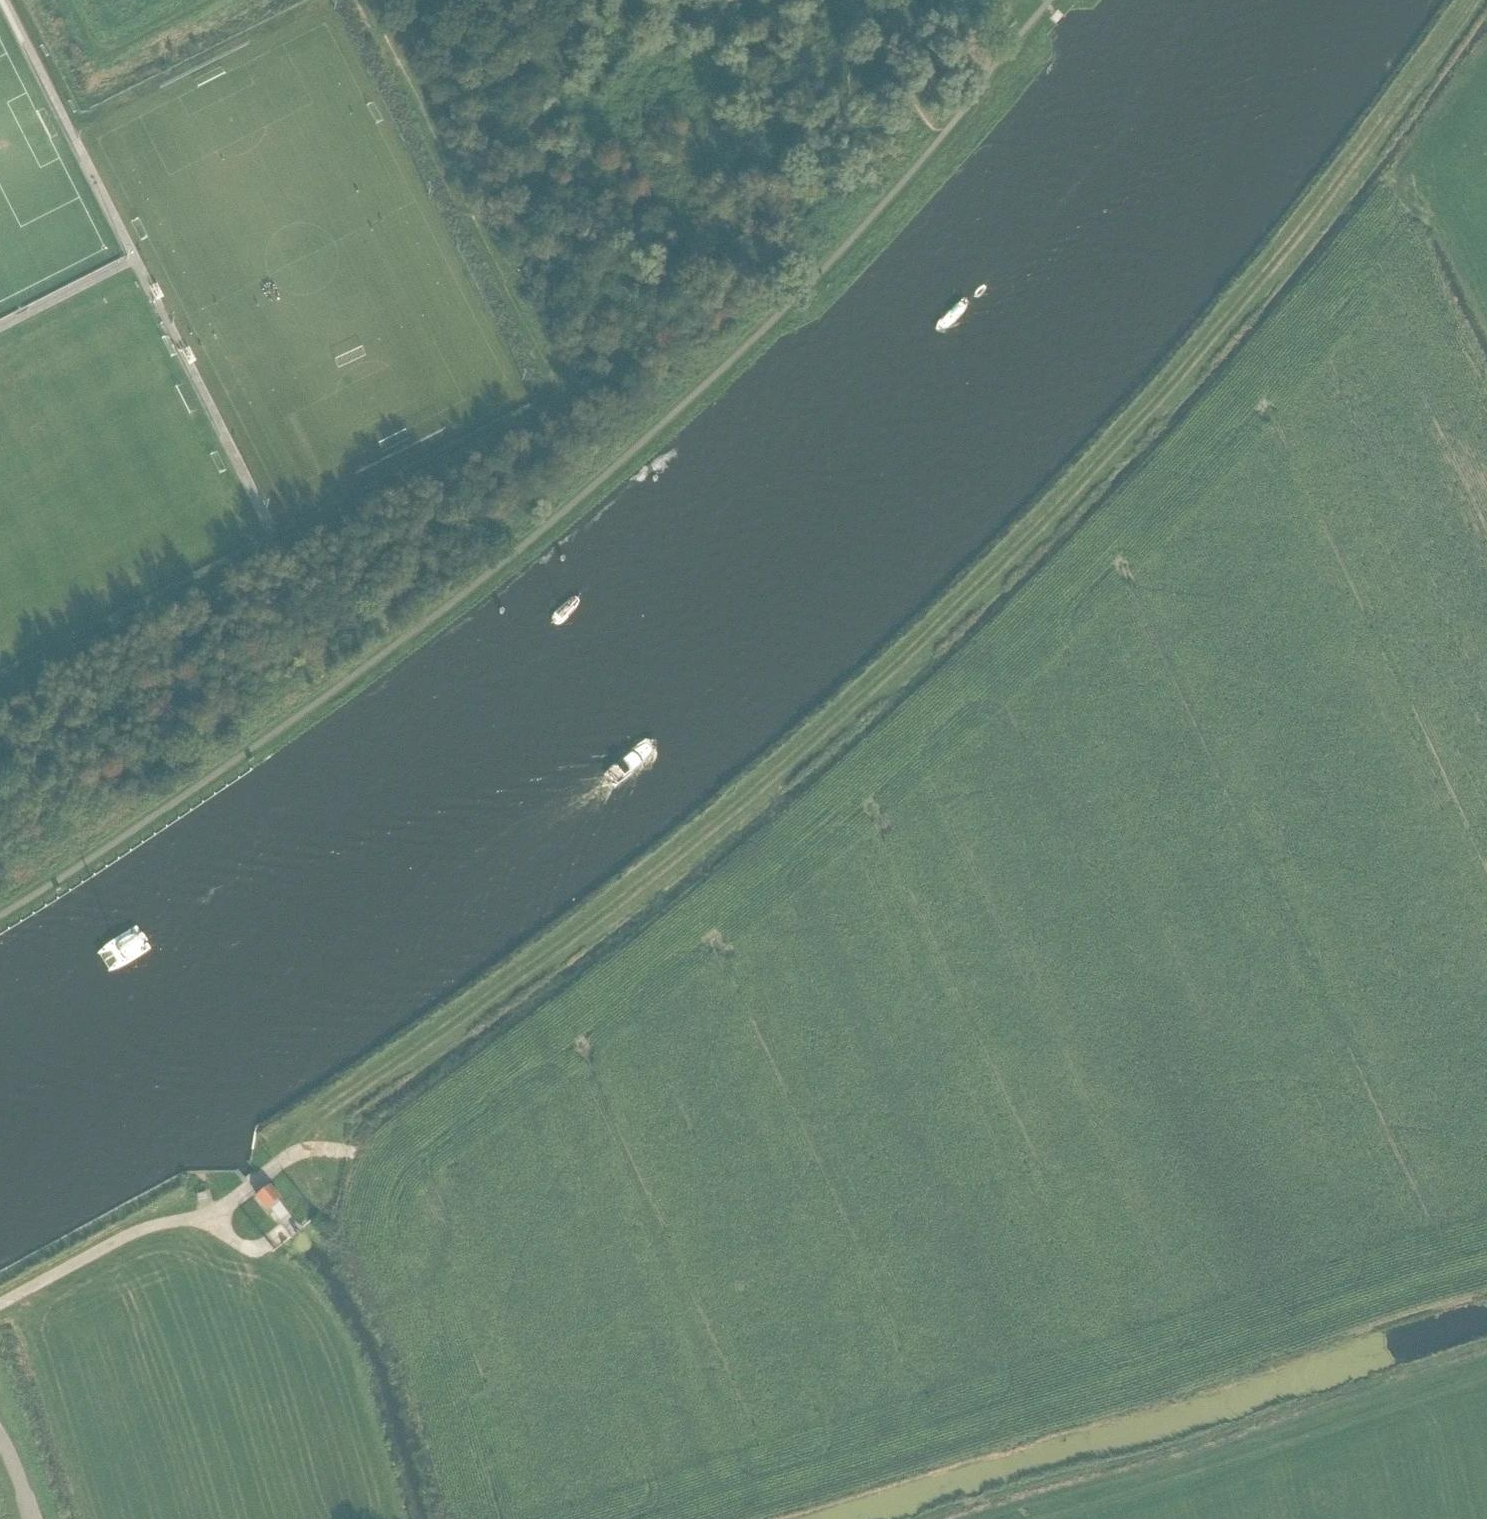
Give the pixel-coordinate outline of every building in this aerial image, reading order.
[(266,1209),(279,1198),(268,1186),(256,1196),(266,1209)]
